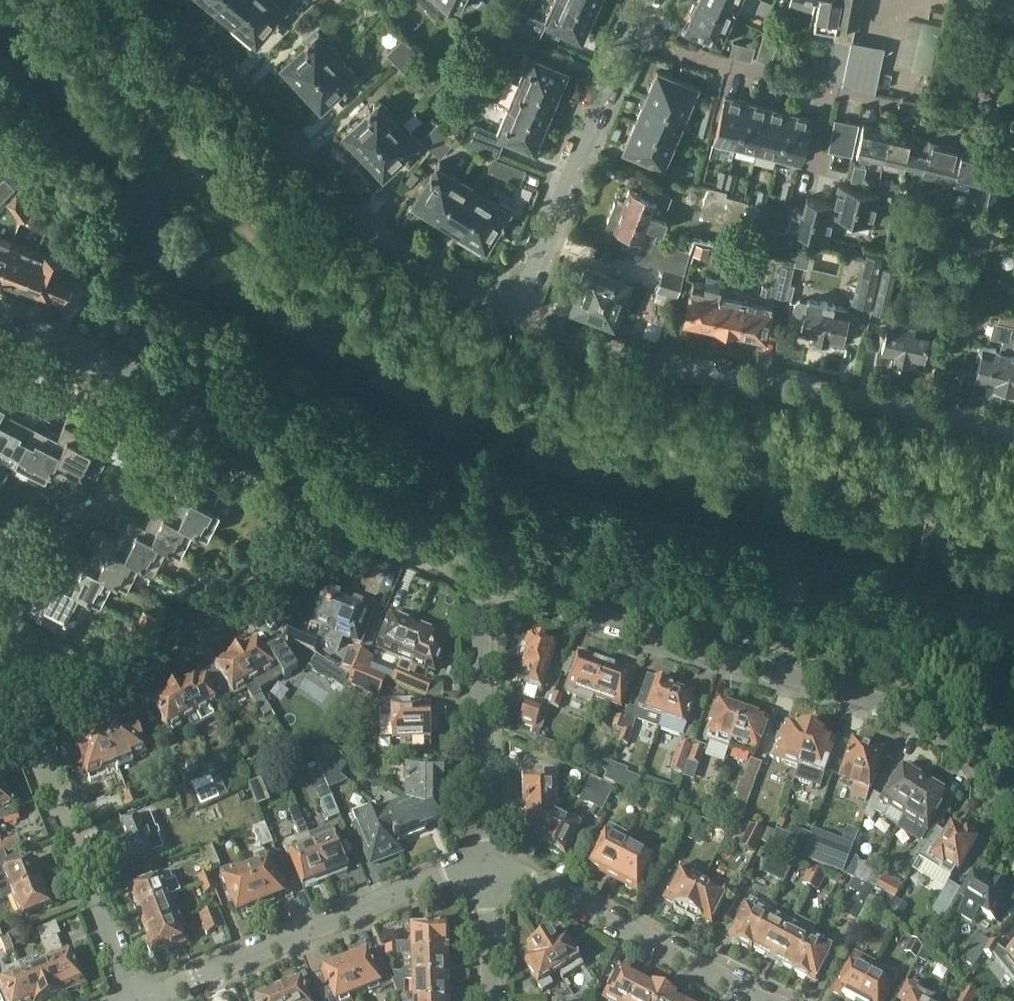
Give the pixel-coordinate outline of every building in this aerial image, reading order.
[(213,5),(224,14),(224,17),(230,22),(233,21),(235,22),(254,0),(217,0),(213,5)] [(235,22),(236,23),(237,27),(242,32),(246,32),(256,40),(276,16),(277,17),(280,14),(279,14),(288,3),(284,0),(254,0),(235,22)] [(465,0),(423,0),(422,1),(435,15),(442,0),(461,9),(465,0)] [(571,0),(555,0),(545,21),(582,37),(588,24),(592,23),(595,17),(593,13),(594,11),(571,0)] [(594,11),(595,8),(599,8),(602,1),(601,0),(571,0),(594,11)] [(736,16),(700,0),(698,3),(695,2),(691,11),(694,13),(687,27),(724,43),(730,30),(736,16)] [(736,16),(743,0),(700,0),(736,16)] [(765,0),(763,0),(757,12),(770,17),(774,4),(765,0)] [(792,7),(814,12),(816,2),(820,3),(820,0),(794,0),(792,7)] [(837,33),(843,0),(820,0),(820,3),(822,4),(817,29),(837,33)] [(826,80),(875,93),(885,40),(855,33),(862,0),(843,0),(837,33),(826,80)] [(399,18),(403,14),(404,6),(400,1),(391,9),(399,18)] [(535,18),(515,9),(509,21),(529,31),(535,18)] [(507,25),(502,38),(526,48),(519,64),(520,67),(522,69),(524,71),(520,80),(556,96),(557,94),(561,93),(564,86),(562,83),(567,70),(533,55),(538,39),(507,25)] [(763,40),(773,43),(777,29),(767,27),(763,40)] [(300,84),(302,86),(334,56),(338,52),(317,30),(308,38),(310,40),(309,41),(308,40),(305,43),(305,44),(283,65),(292,75),(292,79),(297,84),(300,84)] [(414,46),(406,37),(388,53),(397,62),(414,46)] [(730,55),(752,61),(756,48),(734,42),(730,55)] [(414,46),(397,62),(405,70),(422,54),(414,46)] [(345,67),(334,56),(302,86),(304,87),(303,90),(308,96),(311,96),(320,106),(343,84),(344,85),(347,83),(349,85),(354,81),(351,78),(357,73),(348,63),(345,67)] [(686,112),(691,115),(703,89),(658,70),(647,96),(686,112)] [(520,80),(509,105),(545,121),(547,118),(551,117),(554,110),(551,107),(556,96),(520,80)] [(748,101),(726,95),(714,142),(735,148),(748,101)] [(647,96),(636,121),(675,137),(686,112),(647,96)] [(362,151),(364,153),(397,123),(387,113),(390,109),(381,100),(378,103),(371,108),(370,107),(368,110),(369,111),(345,132),(355,143),(355,146),(359,151),(362,151)] [(748,101),(735,148),(756,153),(769,107),(748,101)] [(545,123),(545,121),(509,105),(498,132),(477,123),(472,125),(465,140),(497,154),(505,135),(534,148),(540,135),(544,133),(547,126),(545,123)] [(769,107),(756,153),(777,159),(790,112),(769,107)] [(714,110),(706,108),(703,120),(711,122),(714,110)] [(799,165),(811,118),(790,112),(777,159),(799,165)] [(835,117),(829,149),(828,149),(841,152),(847,120),(835,117)] [(860,123),(847,120),(841,152),(853,155),(860,123)] [(636,121),(625,147),(663,164),(675,137),(636,121)] [(432,148),(448,130),(438,122),(423,140),(432,148)] [(407,135),(397,123),(364,153),(366,155),(366,158),(371,163),(374,163),(383,174),(407,151),(408,153),(411,150),(410,149),(419,140),(414,135),(411,131),(407,135)] [(856,155),(884,162),(892,131),(890,126),(884,125),(881,128),(864,124),(856,155)] [(448,130),(432,148),(441,156),(457,138),(448,130)] [(912,136),(892,131),(884,162),(904,167),(912,136)] [(986,134),(984,144),(991,146),(993,136),(986,134)] [(904,167),(924,172),(932,141),(912,136),(904,167)] [(924,172),(955,179),(963,148),(932,141),(924,172)] [(988,154),(963,148),(955,179),(970,183),(967,194),(978,197),(988,154)] [(499,174),(506,163),(494,158),(490,170),(499,174)] [(437,215),(438,216),(462,179),(449,171),(452,167),(440,160),(433,172),(432,171),(430,175),(431,175),(415,202),(426,209),(427,212),(434,216),(437,215)] [(506,163),(499,174),(522,182),(526,170),(506,163)] [(855,163),(851,179),(863,182),(867,166),(855,163)] [(722,170),(718,182),(726,184),(729,172),(722,170)] [(729,172),(726,184),(733,186),(737,174),(729,172)] [(14,187),(3,176),(0,179),(0,201),(14,187)] [(475,187),(462,179),(438,216),(440,217),(441,221),(447,225),(450,224),(463,232),(486,194),(489,190),(477,183),(475,187)] [(900,183),(881,179),(879,186),(898,191),(900,183)] [(986,181),(980,206),(993,208),(998,184),(986,181)] [(616,201),(608,219),(610,223),(616,225),(623,228),(619,240),(622,245),(619,252),(645,261),(665,267),(685,273),(691,252),(686,250),(655,240),(659,228),(663,230),(667,219),(663,217),(672,195),(662,191),(661,186),(650,182),(645,184),(642,193),(631,188),(626,199),(625,199),(625,201),(620,199),(616,201)] [(782,195),(790,197),(793,184),(785,182),(782,195)] [(932,198),(939,200),(950,202),(953,187),(935,182),(932,198)] [(872,222),(879,193),(840,184),(835,203),(833,212),(834,213),(872,222)] [(710,185),(700,211),(751,230),(754,220),(759,204),(744,200),(727,195),(728,191),(710,185)] [(768,192),(760,190),(757,202),(765,204),(768,192)] [(894,205),(896,192),(889,190),(886,203),(894,205)] [(14,211),(24,204),(16,194),(6,201),(14,211)] [(498,201),(486,194),(463,232),(464,232),(465,235),(471,239),(474,239),(486,246),(503,219),(505,220),(507,217),(505,216),(512,205),(500,197),(498,201)] [(835,203),(807,196),(804,209),(794,206),(789,227),(828,236),(834,213),(833,212),(835,203)] [(29,211),(24,204),(14,211),(19,219),(29,211)] [(759,206),(756,218),(763,220),(767,208),(759,206)] [(892,230),(887,255),(874,307),(891,311),(903,260),(897,258),(903,233),(892,230)] [(14,241),(0,235),(0,275),(14,241)] [(24,287),(39,251),(14,241),(0,275),(0,280),(2,281),(3,279),(24,287)] [(705,267),(711,246),(701,243),(698,244),(691,264),(705,267)] [(736,265),(739,251),(728,248),(725,262),(736,265)] [(874,307),(887,255),(863,250),(850,308),(809,299),(809,301),(801,299),(796,302),(794,313),(796,317),(804,319),(801,331),(814,334),(812,341),(827,345),(829,337),(841,340),(842,338),(851,340),(853,330),(859,328),(868,331),(874,307)] [(62,261),(39,251),(24,287),(45,296),(46,295),(63,302),(74,276),(58,270),(62,261)] [(759,294),(747,291),(739,330),(741,330),(741,334),(753,337),(754,333),(766,336),(775,294),(790,297),(796,265),(780,261),(776,281),(770,279),(770,281),(761,280),(759,294)] [(576,305),(614,320),(619,306),(630,310),(635,297),(624,293),(629,282),(626,281),(628,274),(616,269),(613,276),(587,265),(580,283),(584,284),(576,305)] [(665,267),(658,290),(678,297),(685,273),(665,267)] [(710,324),(712,324),(720,285),(721,280),(706,276),(704,282),(693,280),(684,318),(700,321),(702,324),(708,325),(710,324)] [(712,324),(739,330),(747,291),(720,285),(712,324)] [(998,320),(994,319),(990,333),(1002,336),(998,348),(984,345),(983,348),(980,347),(977,357),(981,358),(976,377),(989,380),(987,389),(1003,393),(1013,350),(1013,316),(1000,312),(998,320)] [(890,319),(883,350),(894,353),(892,361),(908,365),(910,357),(922,360),(923,358),(928,359),(931,357),(933,349),(931,346),(926,345),(930,328),(916,325),(916,323),(902,320),(901,321),(890,319)] [(134,334),(128,342),(142,353),(148,344),(134,334)] [(1003,393),(1013,396),(1013,350),(1003,393)] [(14,461),(21,448),(40,412),(28,406),(23,416),(11,410),(3,405),(0,410),(0,454),(14,461)] [(67,439),(54,464),(78,476),(82,468),(98,477),(109,455),(119,436),(100,426),(96,424),(91,433),(78,426),(83,417),(71,411),(59,434),(67,439)] [(21,448),(14,461),(46,478),(54,464),(67,439),(59,434),(47,428),(52,418),(40,412),(21,448)] [(176,498),(173,505),(168,513),(193,526),(207,534),(220,509),(213,505),(221,489),(180,468),(169,488),(181,494),(178,499),(176,498)] [(180,551),(193,526),(168,513),(173,505),(149,493),(142,505),(154,511),(152,516),(150,515),(146,522),(142,531),(166,544),(180,551)] [(154,568),(166,544),(142,531),(146,522),(122,510),(116,522),(127,528),(125,532),(123,531),(120,539),(115,548),(139,561),(154,568)] [(127,584),(139,561),(115,548),(120,539),(95,526),(89,538),(101,545),(99,550),(97,548),(93,556),(89,564),(113,577),(127,584)] [(68,543),(62,555),(74,561),(72,566),(70,565),(66,573),(62,581),(86,593),(100,601),(113,577),(89,564),(93,556),(68,543)] [(73,618),(86,593),(62,581),(66,573),(42,560),(35,572),(47,579),(45,583),(43,582),(35,597),(45,603),(36,619),(57,629),(65,614),(73,618)] [(315,617),(312,624),(334,633),(347,600),(325,591),(315,617)] [(334,633),(325,641),(343,648),(346,638),(358,642),(365,623),(370,624),(377,606),(359,599),(357,604),(347,600),(334,633)] [(383,638),(378,649),(402,659),(415,627),(405,623),(402,620),(399,619),(395,619),(391,617),(388,626),(383,638)] [(397,672),(393,682),(427,696),(432,683),(415,676),(419,665),(435,672),(443,651),(435,648),(440,637),(436,635),(433,633),(430,631),(426,632),(415,627),(402,659),(397,672)] [(293,630),(288,642),(315,652),(317,647),(320,641),(319,640),(313,638),(293,630)] [(527,653),(520,672),(533,676),(529,686),(542,690),(543,686),(547,687),(552,672),(548,670),(555,650),(548,648),(550,643),(532,637),(532,639),(528,641),(525,649),(527,653)] [(246,648),(237,654),(259,691),(260,691),(283,677),(285,679),(292,675),(291,674),(297,671),(294,666),(295,666),(281,644),(268,652),(268,653),(265,655),(257,641),(254,643),(250,642),(247,644),(246,648)] [(349,649),(341,671),(352,677),(356,667),(357,668),(357,667),(362,654),(351,649),(349,649)] [(362,654),(357,667),(368,672),(373,660),(374,656),(363,652),(362,654)] [(209,676),(208,677),(218,702),(232,695),(233,695),(247,687),(265,717),(273,712),(260,691),(259,691),(237,654),(227,660),(226,660),(223,659),(220,661),(219,664),(216,666),(220,672),(210,677),(209,676)] [(317,655),(309,667),(331,682),(340,669),(317,655)] [(586,663),(577,660),(569,684),(566,692),(568,692),(568,695),(592,703),(605,665),(587,659),(586,663)] [(605,665),(592,703),(591,706),(607,712),(611,701),(619,704),(620,701),(622,702),(630,678),(621,675),(622,671),(605,665)] [(352,677),(349,685),(379,697),(386,679),(357,668),(356,667),(352,677)] [(182,685),(172,691),(189,720),(194,729),(216,717),(210,707),(218,702),(208,677),(207,677),(208,679),(198,684),(194,679),(192,680),(188,679),(183,681),(182,685)] [(648,682),(634,722),(636,723),(659,731),(673,690),(674,688),(653,681),(652,683),(648,682)] [(673,690),(659,731),(683,739),(685,733),(695,703),(691,701),(692,697),(674,691),(673,690)] [(154,701),(152,702),(165,725),(168,731),(183,723),(189,720),(172,691),(169,692),(165,695),(164,695),(163,693),(153,698),(155,701),(154,701)] [(555,694),(551,706),(559,709),(563,697),(555,694)] [(402,701),(380,701),(381,718),(392,717),(393,739),(431,737),(431,732),(437,728),(437,720),(430,717),(430,711),(414,711),(414,706),(402,706),(402,701)] [(540,737),(543,731),(550,711),(526,703),(519,722),(537,729),(534,735),(540,737)] [(706,734),(704,739),(714,743),(730,748),(743,712),(740,711),(739,708),(732,706),(729,708),(716,704),(706,734)] [(743,712),(730,748),(755,757),(757,751),(759,752),(770,721),(757,717),(758,715),(746,711),(746,713),(743,712)] [(617,716),(613,727),(622,731),(626,719),(617,716)] [(114,721),(102,726),(117,765),(147,753),(133,718),(117,724),(114,721)] [(778,745),(774,758),(799,766),(812,730),(796,725),(795,726),(786,723),(783,732),(782,732),(778,744),(778,745)] [(103,771),(117,765),(102,726),(90,731),(90,735),(74,741),(83,764),(88,776),(103,771)] [(799,766),(795,778),(821,786),(824,775),(828,763),(829,763),(834,750),(833,750),(836,742),(836,740),(827,737),(827,736),(812,730),(799,766)] [(623,731),(618,742),(627,746),(632,735),(623,731)] [(858,742),(854,746),(853,746),(841,782),(854,787),(851,795),(866,801),(882,755),(871,752),(870,747),(858,743),(858,742)] [(308,744),(297,749),(299,755),(300,757),(313,752),(308,743),(308,744)] [(680,743),(671,770),(681,773),(690,746),(680,743)] [(695,749),(690,763),(701,767),(708,748),(696,744),(694,748),(695,749)] [(325,748),(316,752),(331,764),(335,759),(335,749),(325,748)] [(316,752),(314,754),(321,770),(329,790),(348,783),(339,776),(329,767),(331,764),(316,752)] [(331,764),(329,767),(339,776),(346,765),(335,759),(331,764)] [(746,812),(762,765),(751,760),(744,780),(741,779),(735,795),(738,796),(734,808),(746,812)] [(615,786),(634,793),(639,779),(626,774),(627,771),(611,765),(604,782),(615,786)] [(175,789),(168,769),(158,773),(165,793),(175,789)] [(871,798),(865,816),(873,821),(877,814),(899,827),(906,816),(926,781),(915,774),(912,775),(902,769),(884,798),(875,792),(871,798)] [(321,770),(310,774),(320,801),(328,820),(339,815),(332,797),(329,790),(321,770)] [(407,770),(406,797),(425,797),(433,817),(436,822),(436,823),(441,821),(441,816),(446,814),(446,806),(442,804),(442,789),(444,789),(444,770),(407,770)] [(176,773),(171,775),(176,787),(181,785),(176,773)] [(19,817),(14,804),(13,804),(10,798),(2,776),(0,777),(0,824),(19,817)] [(589,776),(584,788),(608,800),(615,786),(604,782),(589,776)] [(214,788),(210,777),(176,791),(185,814),(219,799),(219,798),(214,788)] [(523,805),(527,804),(556,803),(555,777),(522,778),(523,805)] [(260,781),(252,785),(249,786),(258,806),(268,801),(260,781)] [(906,816),(899,827),(922,840),(928,830),(948,797),(938,791),(937,788),(926,781),(906,816)] [(602,812),(608,800),(584,788),(576,804),(588,804),(593,807),(602,812)] [(137,791),(128,794),(133,807),(141,804),(137,791)] [(133,807),(128,794),(121,796),(125,809),(133,807)] [(119,796),(96,806),(101,819),(124,810),(119,796)] [(436,822),(433,817),(425,797),(406,797),(406,805),(385,814),(396,843),(426,830),(425,827),(436,822)] [(638,809),(646,813),(651,802),(643,798),(638,809)] [(658,806),(651,802),(646,813),(653,816),(658,806)] [(529,835),(542,841),(557,815),(556,803),(527,804),(527,833),(526,834),(528,836),(529,835)] [(366,809),(353,815),(373,861),(399,850),(396,843),(385,814),(384,814),(382,810),(376,805),(366,809)] [(598,821),(602,812),(593,807),(589,816),(598,821)] [(288,854),(291,855),(304,886),(306,886),(307,889),(318,885),(317,881),(322,879),(323,880),(326,880),(308,836),(299,812),(290,815),(299,836),(288,841),(285,846),(288,854)] [(144,858),(152,855),(164,851),(149,813),(122,824),(129,842),(114,847),(122,867),(131,863),(135,873),(157,864),(156,860),(146,864),(144,858)] [(569,821),(557,815),(542,841),(540,845),(565,858),(583,821),(571,815),(569,821)] [(692,841),(702,821),(690,815),(680,836),(692,841)] [(266,823),(252,829),(260,848),(274,843),(266,823)] [(308,836),(326,880),(327,880),(330,877),(330,876),(336,874),(337,877),(348,872),(346,869),(348,868),(331,826),(308,836)] [(761,844),(766,833),(750,826),(745,837),(760,843),(761,844)] [(605,836),(590,866),(592,867),(593,870),(598,873),(601,871),(601,872),(602,872),(605,874),(614,878),(629,848),(630,846),(633,840),(609,827),(605,836)] [(768,829),(766,833),(761,844),(771,848),(776,832),(768,829)] [(935,834),(920,859),(925,862),(951,878),(956,870),(958,872),(961,867),(975,844),(972,842),(973,838),(966,834),(963,836),(951,829),(945,840),(940,837),(935,834)] [(776,832),(771,848),(803,860),(812,836),(801,831),(799,838),(777,830),(776,832)] [(813,832),(812,836),(803,860),(843,876),(850,857),(854,847),(852,846),(853,843),(847,840),(845,844),(813,832)] [(18,836),(3,842),(7,854),(23,848),(18,836)] [(745,837),(739,848),(754,856),(760,843),(745,837)] [(201,853),(208,871),(220,866),(212,846),(201,853)] [(629,848),(614,878),(624,883),(625,884),(626,887),(630,890),(633,888),(634,889),(637,890),(652,860),(637,853),(638,850),(630,846),(629,848)] [(762,849),(758,858),(766,861),(769,863),(764,873),(784,883),(792,867),(768,856),(770,853),(762,849)] [(244,868),(246,872),(260,907),(274,902),(273,899),(282,895),(277,883),(278,882),(275,875),(274,875),(265,855),(263,851),(254,854),(258,862),(244,868)] [(850,857),(843,876),(853,880),(854,879),(860,865),(857,859),(850,857)] [(0,869),(0,894),(2,900),(13,896),(43,883),(40,874),(39,873),(40,870),(38,864),(35,863),(35,862),(34,861),(16,868),(14,863),(0,869)] [(674,905),(674,906),(676,912),(686,917),(703,884),(690,877),(694,870),(683,865),(676,878),(671,887),(669,892),(670,892),(665,900),(674,905)] [(810,868),(802,884),(810,888),(818,872),(810,868)] [(247,913),(260,907),(246,872),(233,877),(231,871),(222,875),(229,894),(229,895),(232,902),(232,901),(238,914),(246,911),(247,913)] [(197,876),(204,894),(216,889),(209,872),(197,876)] [(818,872),(810,888),(818,892),(826,876),(818,872)] [(161,876),(129,889),(133,899),(134,902),(133,903),(136,911),(171,898),(181,894),(175,880),(172,881),(169,873),(161,876)] [(903,885),(885,875),(878,888),(897,897),(903,885)] [(856,894),(852,902),(867,909),(877,890),(854,879),(853,880),(849,890),(856,894)] [(965,903),(959,912),(975,922),(980,912),(994,921),(1010,894),(1005,891),(1001,893),(994,889),(994,884),(985,879),(982,884),(975,880),(962,901),(965,903)] [(729,887),(718,881),(714,889),(703,884),(686,917),(695,922),(702,920),(702,919),(711,923),(715,915),(716,915),(723,901),(722,901),(729,887)] [(43,883),(13,896),(21,917),(52,905),(51,904),(51,903),(52,900),(50,895),(48,894),(47,893),(43,883)] [(934,910),(939,914),(946,918),(961,893),(950,885),(934,910)] [(877,890),(867,909),(855,933),(865,938),(886,894),(877,890)] [(142,921),(146,933),(180,920),(171,898),(136,911),(140,921),(142,921)] [(751,898),(737,926),(730,939),(752,951),(753,949),(770,916),(773,909),(751,898)] [(908,907),(896,900),(886,916),(898,924),(908,907)] [(200,918),(207,936),(222,929),(215,911),(200,918)] [(791,926),(770,916),(753,949),(769,957),(769,956),(774,959),(791,926)] [(795,918),(791,926),(774,959),(778,961),(778,962),(794,970),(795,971),(813,935),(817,929),(795,918)] [(180,920),(146,933),(150,942),(147,945),(150,953),(155,954),(155,955),(171,949),(171,950),(175,948),(175,947),(189,942),(180,920)] [(386,957),(412,956),(446,955),(449,954),(449,952),(446,952),(445,923),(427,923),(427,926),(412,927),(412,946),(400,947),(386,947),(386,957)] [(38,931),(49,959),(51,965),(63,991),(73,987),(75,988),(81,986),(82,983),(85,982),(80,972),(76,961),(77,961),(73,950),(64,954),(57,936),(60,935),(56,924),(38,931)] [(22,930),(8,936),(14,953),(16,952),(14,948),(27,942),(22,930)] [(553,934),(540,942),(559,973),(563,980),(584,967),(566,940),(559,944),(553,934)] [(821,942),(822,940),(813,935),(795,971),(794,970),(793,972),(816,984),(834,949),(821,942)] [(14,953),(8,936),(2,938),(0,939),(0,941),(6,956),(14,953)] [(992,943),(980,936),(964,963),(975,969),(978,965),(985,953),(992,943)] [(918,959),(923,948),(914,940),(906,956),(916,961),(918,959)] [(559,973),(540,942),(519,955),(543,992),(553,986),(549,979),(559,973)] [(1006,955),(1001,951),(1002,949),(992,942),(992,943),(985,953),(995,960),(995,959),(997,961),(1013,981),(1013,948),(1006,955)] [(931,955),(923,948),(918,959),(926,964),(931,955)] [(351,961),(345,962),(358,994),(380,985),(381,989),(394,984),(393,981),(383,959),(371,963),(367,954),(365,955),(364,953),(354,957),(355,960),(351,961)] [(414,982),(447,981),(446,968),(449,966),(449,959),(446,957),(446,955),(412,956),(413,971),(404,971),(404,973),(393,973),(397,981),(404,980),(414,980),(414,982)] [(876,966),(855,955),(835,993),(846,999),(847,1000),(858,1000),(876,966)] [(49,959),(36,964),(34,960),(19,966),(32,1000),(45,1000),(63,994),(62,991),(63,991),(51,965),(49,959)] [(345,962),(341,965),(336,967),(335,964),(325,969),(326,971),(323,972),(333,996),(327,999),(328,1000),(351,1000),(349,998),(358,994),(345,962)] [(19,966),(8,970),(10,977),(0,981),(0,984),(7,1000),(32,1000),(19,966)] [(858,1000),(885,1000),(897,977),(876,966),(858,1000)] [(604,1000),(605,1000),(632,1000),(634,997),(641,983),(637,981),(619,972),(604,1000)] [(405,993),(404,980),(397,981),(393,981),(394,984),(398,993),(405,993)] [(300,981),(297,982),(294,981),(290,982),(288,986),(278,990),(282,1000),(309,1000),(300,981)] [(414,982),(414,1000),(447,1000),(447,993),(450,991),(450,984),(447,982),(447,981),(414,982)] [(632,1000),(661,1000),(665,993),(652,986),(651,988),(648,986),(641,983),(634,997),(632,1000)] [(936,999),(922,992),(907,985),(900,999),(903,1000),(935,1000),(936,999)] [(959,1000),(972,1000),(974,998),(977,992),(966,987),(960,999),(959,1000)] [(576,998),(577,1000),(592,1000),(594,997),(589,989),(576,998)] [(255,1000),(256,1000),(282,1000),(278,990),(269,994),(267,995),(264,993),(260,995),(258,998),(255,1000)] [(677,1000),(678,999),(677,999),(678,997),(671,993),(670,995),(667,994),(665,993),(661,1000),(677,1000)]
